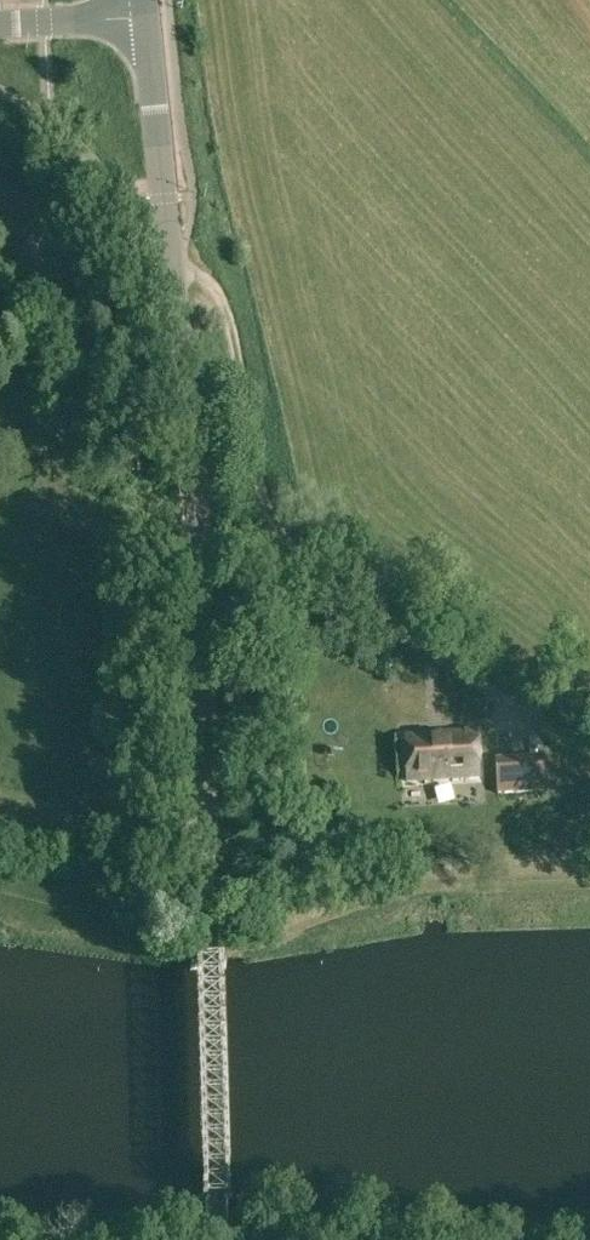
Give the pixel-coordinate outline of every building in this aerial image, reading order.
[(294,638),(302,643),(306,637),(298,631),(294,638)] [(403,736),(406,781),(479,777),(476,732),(403,736)] [(496,759),(498,793),(544,790),(542,756),(496,759)] [(415,797),(439,795),(438,785),(414,786),(415,797)]
